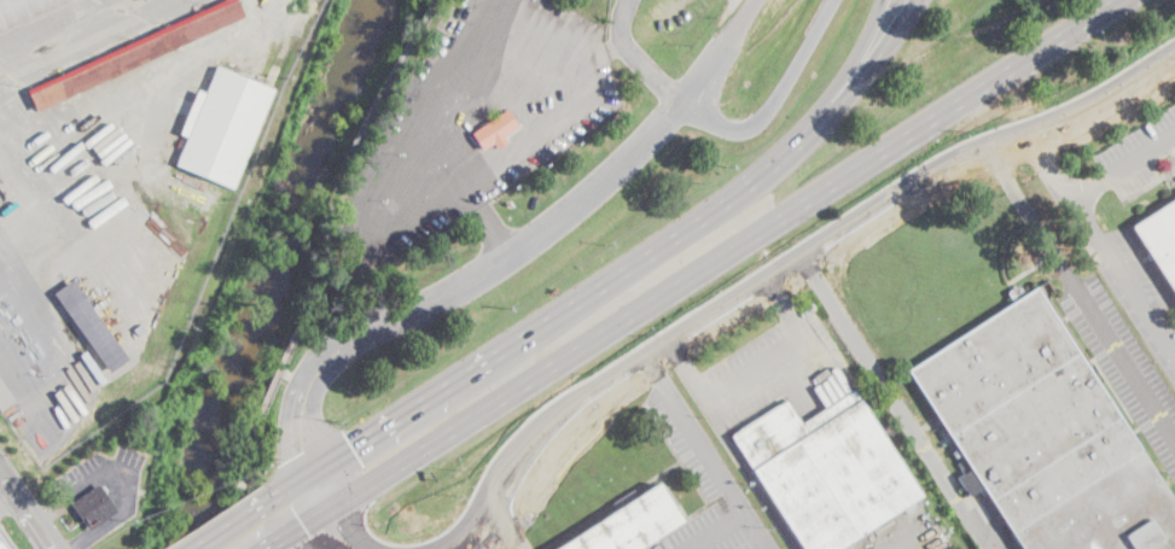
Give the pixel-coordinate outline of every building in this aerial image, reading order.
[(67,0),(0,32),(0,0),(67,0)] [(70,71),(224,0),(236,0),(244,17),(70,97),(36,111),(27,90),(70,71)] [(274,89),(232,188),(176,165),(187,138),(179,134),(197,89),(205,93),(217,65),(256,82),(264,86),(272,89),(274,89)] [(502,136),(506,142),(498,148),(493,142),(482,150),(482,148),(472,134),(507,111),(518,127),(502,136)] [(1129,226),(1174,196),(1174,297),(1129,226)] [(129,360),(110,374),(69,316),(53,293),(69,282),(72,280),(129,360)] [(1129,436),(1174,505),(1174,548),(1021,548),(981,487),(968,496),(955,478),(967,469),(903,373),(1012,299),(1007,292),(1011,290),(1018,285),(1019,285),(1025,293),(1033,290),(1054,323),(1057,327),(1082,364),(1084,368),(1128,433),(1129,436)] [(1,411),(16,401),(0,379),(0,410),(1,411)] [(873,527),(839,548),(802,548),(733,439),(731,436),(786,401),(801,424),(803,421),(854,390),(861,402),(880,432),(886,442),(921,496),(880,522),(873,527)] [(681,520),(637,548),(555,548),(620,508),(657,483),(681,520)] [(118,512),(89,531),(89,530),(83,521),(81,518),(70,503),(99,484),(118,512)] [(0,537),(0,548),(8,548),(0,537)]
